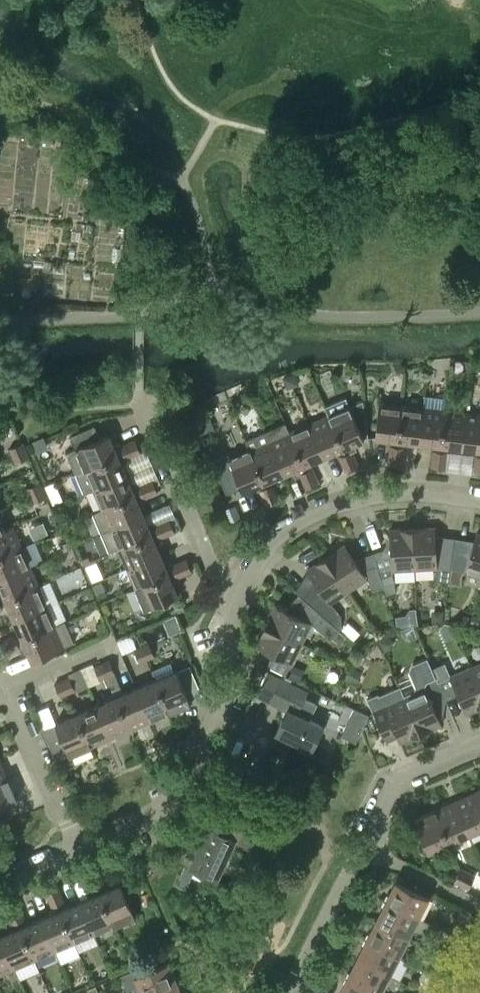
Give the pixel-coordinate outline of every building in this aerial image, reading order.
[(283,375),(287,387),(298,383),(294,371),(283,375)] [(329,415),(343,448),(346,453),(352,451),(353,450),(355,446),(354,443),(364,439),(346,397),(325,406),(329,415)] [(398,440),(402,404),(380,401),(375,437),(398,440)] [(423,407),(402,404),(398,440),(419,442),(423,407)] [(440,445),(445,409),(423,407),(419,442),(440,445)] [(466,412),(445,409),(440,445),(462,447),(466,412)] [(466,412),(462,447),(479,450),(479,413),(466,412)] [(343,448),(329,415),(309,423),(323,456),(343,448)] [(265,431),(269,440),(284,473),(303,465),(289,432),(285,422),(265,431)] [(323,456),(309,423),(289,432),(303,465),(323,456)] [(109,434),(100,438),(94,426),(70,436),(76,448),(67,452),(76,473),(118,455),(123,452),(120,446),(119,444),(116,443),(113,444),(109,434)] [(249,449),(264,482),(284,473),(269,440),(265,431),(245,440),(249,449)] [(135,440),(128,443),(133,456),(141,452),(135,440)] [(25,450),(22,442),(9,448),(13,455),(25,450)] [(123,452),(118,455),(76,473),(84,492),(93,489),(126,474),(122,465),(125,464),(127,460),(126,459),(133,456),(128,443),(120,446),(123,452)] [(389,453),(403,455),(404,447),(390,445),(389,453)] [(227,494),(241,487),(243,491),(264,482),(249,449),(230,457),(228,454),(212,461),(227,494)] [(29,457),(25,450),(13,455),(16,463),(29,457)] [(432,458),(446,460),(447,452),(433,450),(432,458)] [(355,458),(352,451),(346,453),(339,456),(342,464),(355,458)] [(402,463),(403,455),(389,453),(388,461),(402,463)] [(358,465),(355,458),(342,464),(345,471),(358,465)] [(446,460),(432,458),(431,466),(445,468),(446,460)] [(299,473),(302,481),(315,475),(312,468),(299,473)] [(126,474),(93,489),(102,509),(140,492),(138,486),(136,483),(134,482),(130,484),(126,474)] [(318,482),(315,475),(302,481),(305,488),(318,482)] [(152,479),(145,482),(150,495),(158,492),(152,479)] [(27,488),(30,495),(43,489),(39,482),(27,488)] [(55,492),(56,486),(54,482),(45,486),(48,495),(55,492)] [(110,529),(143,514),(139,505),(145,503),(143,498),(150,495),(145,482),(138,486),(140,492),(102,509),(110,529)] [(263,498),(275,492),(272,485),(259,491),(263,498)] [(46,497),(43,489),(30,495),(33,502),(46,497)] [(279,500),(275,492),(263,498),(266,505),(279,500)] [(222,510),(225,518),(228,524),(231,523),(240,519),(234,505),(225,509),(222,510)] [(148,524),(143,514),(110,529),(119,548),(152,534),(157,532),(155,525),(153,522),(148,524)] [(72,522),(70,518),(65,515),(59,518),(62,527),(72,522)] [(162,522),(167,535),(175,532),(169,519),(162,522)] [(157,532),(152,534),(119,548),(127,568),(160,554),(156,544),(161,541),(160,538),(167,535),(162,522),(155,525),(157,532)] [(5,528),(5,529),(0,531),(0,555),(22,546),(13,525),(5,528)] [(436,580),(448,582),(453,545),(436,542),(435,527),(412,528),(415,569),(437,567),(438,571),(436,580)] [(392,574),(392,570),(415,569),(412,528),(390,529),(391,551),(374,557),(383,586),(384,586),(387,594),(396,591),(395,582),(392,574)] [(462,575),(463,571),(479,577),(479,534),(477,533),(471,547),(453,545),(448,582),(460,583),(462,575)] [(70,547),(67,541),(60,545),(62,550),(70,547)] [(345,544),(326,556),(349,591),(367,579),(369,581),(372,590),(383,586),(374,557),(357,563),(345,544)] [(0,555),(0,579),(30,566),(22,546),(0,555)] [(160,554),(127,568),(136,588),(174,571),(172,565),(170,561),(164,563),(160,554)] [(330,603),(349,591),(326,556),(307,569),(316,582),(299,594),(298,595),(300,597),(330,621),(339,628),(341,626),(341,614),(338,612),(332,606),(330,603)] [(186,559),(179,562),(184,575),(192,571),(186,559)] [(174,571),(136,588),(144,609),(178,594),(173,584),(179,582),(177,578),(184,575),(179,562),(172,565),(174,571)] [(0,579),(0,587),(5,600),(39,586),(30,566),(0,579)] [(39,586),(5,600),(14,620),(47,605),(39,586)] [(339,628),(330,621),(300,597),(289,611),(275,604),(265,624),(302,643),(312,623),(330,639),(332,636),(339,642),(345,635),(338,629),(339,628)] [(94,607),(91,600),(81,605),(84,611),(94,607)] [(23,640),(56,625),(47,605),(14,620),(23,640)] [(417,622),(415,606),(410,607),(405,613),(406,623),(417,622)] [(443,609),(432,609),(432,620),(443,620),(443,609)] [(479,619),(479,616),(473,613),(470,623),(478,625),(479,619)] [(167,633),(180,629),(175,615),(163,619),(167,633)] [(32,660),(65,646),(74,642),(65,621),(56,625),(23,640),(17,642),(20,648),(21,650),(24,652),(27,650),(32,660)] [(102,621),(94,624),(99,635),(107,631),(102,621)] [(292,663),(302,643),(265,624),(255,645),(292,663)] [(390,646),(392,639),(389,634),(379,639),(385,649),(390,646)] [(13,652),(20,648),(17,642),(14,636),(7,639),(13,652)] [(13,652),(7,639),(0,642),(5,655),(13,652)] [(149,643),(142,646),(147,659),(154,656),(149,643)] [(140,662),(147,659),(142,646),(134,649),(140,662)] [(414,691),(404,695),(421,733),(441,724),(433,704),(445,699),(432,670),(427,657),(411,665),(409,671),(416,686),(414,691)] [(102,663),(107,676),(115,673),(109,660),(102,663)] [(100,679),(107,676),(102,663),(94,666),(100,679)] [(192,663),(156,679),(170,713),(191,704),(189,700),(205,693),(192,663)] [(289,674),(300,680),(306,669),(295,663),(289,674)] [(470,667),(479,689),(479,663),(470,667)] [(479,707),(479,689),(470,667),(450,676),(448,672),(447,673),(443,665),(432,670),(445,699),(458,694),(466,713),(479,707)] [(351,666),(345,679),(355,684),(362,671),(351,666)] [(312,749),(323,726),(297,713),(304,698),(294,693),(296,687),(280,679),(267,672),(256,694),(269,701),(287,710),(276,732),(312,749)] [(62,680),(68,693),(75,690),(69,677),(62,680)] [(150,721),(170,713),(156,679),(136,688),(150,721)] [(68,693),(62,680),(55,683),(60,696),(68,693)] [(400,742),(421,733),(404,695),(400,686),(379,695),(378,693),(368,698),(381,728),(392,723),(400,742)] [(130,729),(150,721),(136,688),(116,696),(130,729)] [(110,738),(130,729),(116,696),(96,705),(110,738)] [(91,746),(110,738),(96,705),(76,713),(91,746)] [(352,706),(341,733),(358,740),(369,713),(352,706)] [(70,755),(91,746),(76,713),(56,722),(56,724),(44,730),(57,760),(70,755)] [(0,758),(0,782),(9,778),(0,758)] [(9,778),(0,782),(0,806),(18,799),(9,778)] [(322,800),(327,789),(316,784),(311,795),(322,800)] [(469,834),(479,829),(479,805),(474,792),(454,801),(469,834)] [(232,839),(237,828),(240,829),(241,828),(244,830),(239,842),(259,850),(271,823),(251,814),(250,818),(246,816),(248,812),(219,800),(212,816),(210,814),(204,827),(209,829),(198,854),(197,854),(190,869),(216,881),(235,840),(232,839)] [(449,842),(469,834),(454,801),(435,809),(449,842)] [(429,851),(449,842),(435,809),(414,818),(429,851)] [(157,858),(149,876),(159,880),(167,863),(157,858)] [(167,867),(161,881),(159,885),(166,888),(175,870),(167,867)] [(461,884),(468,872),(460,868),(454,881),(461,884)] [(88,882),(101,877),(98,869),(85,875),(88,882)] [(468,872),(461,884),(468,888),(475,875),(468,872)] [(101,877),(88,882),(91,889),(104,884),(101,877)] [(386,901),(418,917),(428,897),(396,880),(386,901)] [(100,892),(114,925),(135,916),(121,883),(100,892)] [(48,899),(61,894),(58,886),(45,892),(48,899)] [(94,934),(114,925),(100,892),(80,901),(94,934)] [(61,894),(48,899),(52,907),(64,901),(61,894)] [(75,942),(94,934),(80,901),(60,909),(75,942)] [(408,936),(418,917),(386,901),(376,920),(408,936)] [(9,916),(22,911),(18,903),(6,909),(9,916)] [(55,951),(75,942),(60,909),(41,918),(55,951)] [(22,911),(9,916),(12,923),(25,918),(22,911)] [(35,959),(55,951),(41,918),(21,926),(35,959)] [(399,955),(408,936),(376,920),(366,939),(399,955)] [(453,934),(461,938),(466,928),(458,924),(453,934)] [(21,926),(1,935),(15,968),(35,959),(21,926)] [(213,943),(219,939),(212,931),(207,935),(213,943)] [(461,938),(453,934),(448,945),(456,949),(461,938)] [(15,968),(1,935),(0,935),(0,974),(15,968)] [(389,975),(399,955),(366,939),(357,959),(389,975)] [(389,975),(357,959),(347,978),(377,992),(380,992),(389,975)] [(439,963),(438,964),(429,959),(425,969),(434,973),(442,977),(447,967),(439,963)] [(168,961),(135,975),(133,970),(120,975),(126,990),(138,985),(142,992),(150,992),(177,982),(168,961)] [(442,977),(434,973),(428,983),(436,987),(442,977)] [(479,992),(479,991),(479,979),(477,977),(472,988),(479,992)] [(347,978),(340,992),(377,992),(347,978)] [(150,992),(181,992),(177,982),(150,992)]
